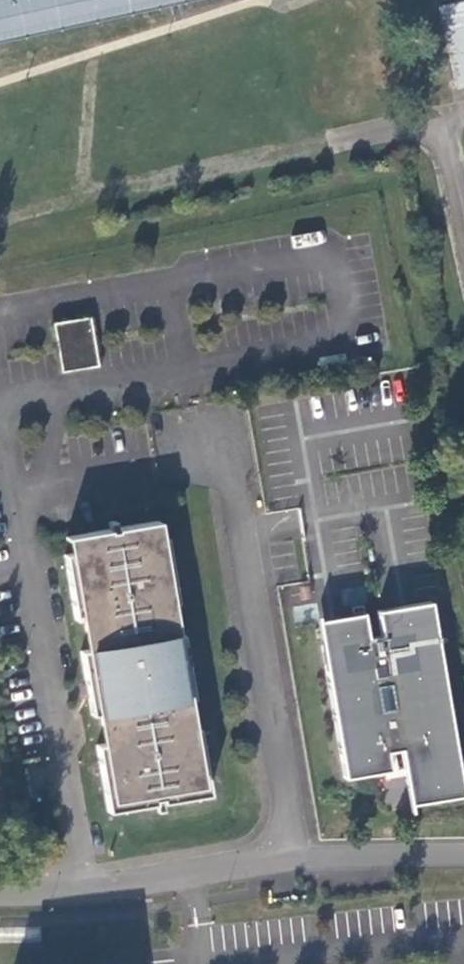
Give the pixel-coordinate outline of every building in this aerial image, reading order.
[(169,0),(0,0),(0,36),(169,0)] [(442,9),(461,90),(463,89),(463,4),(442,9)] [(91,317),(53,324),(62,373),(99,367),(91,317)] [(161,803),(209,795),(197,729),(188,730),(183,700),(192,698),(181,635),(172,636),(167,605),(176,603),(165,538),(156,540),(153,523),(114,529),(114,531),(108,532),(108,530),(69,537),(72,554),(63,556),(74,621),(83,619),(88,651),(80,652),(91,716),(99,714),(105,744),(96,746),(98,762),(107,813),(155,804),(154,801),(161,800),(161,803)] [(463,794),(463,793),(436,636),(430,601),(376,610),(380,635),(367,637),(363,612),(317,621),(345,778),(391,770),(387,751),(400,749),(410,804),(463,794)]
